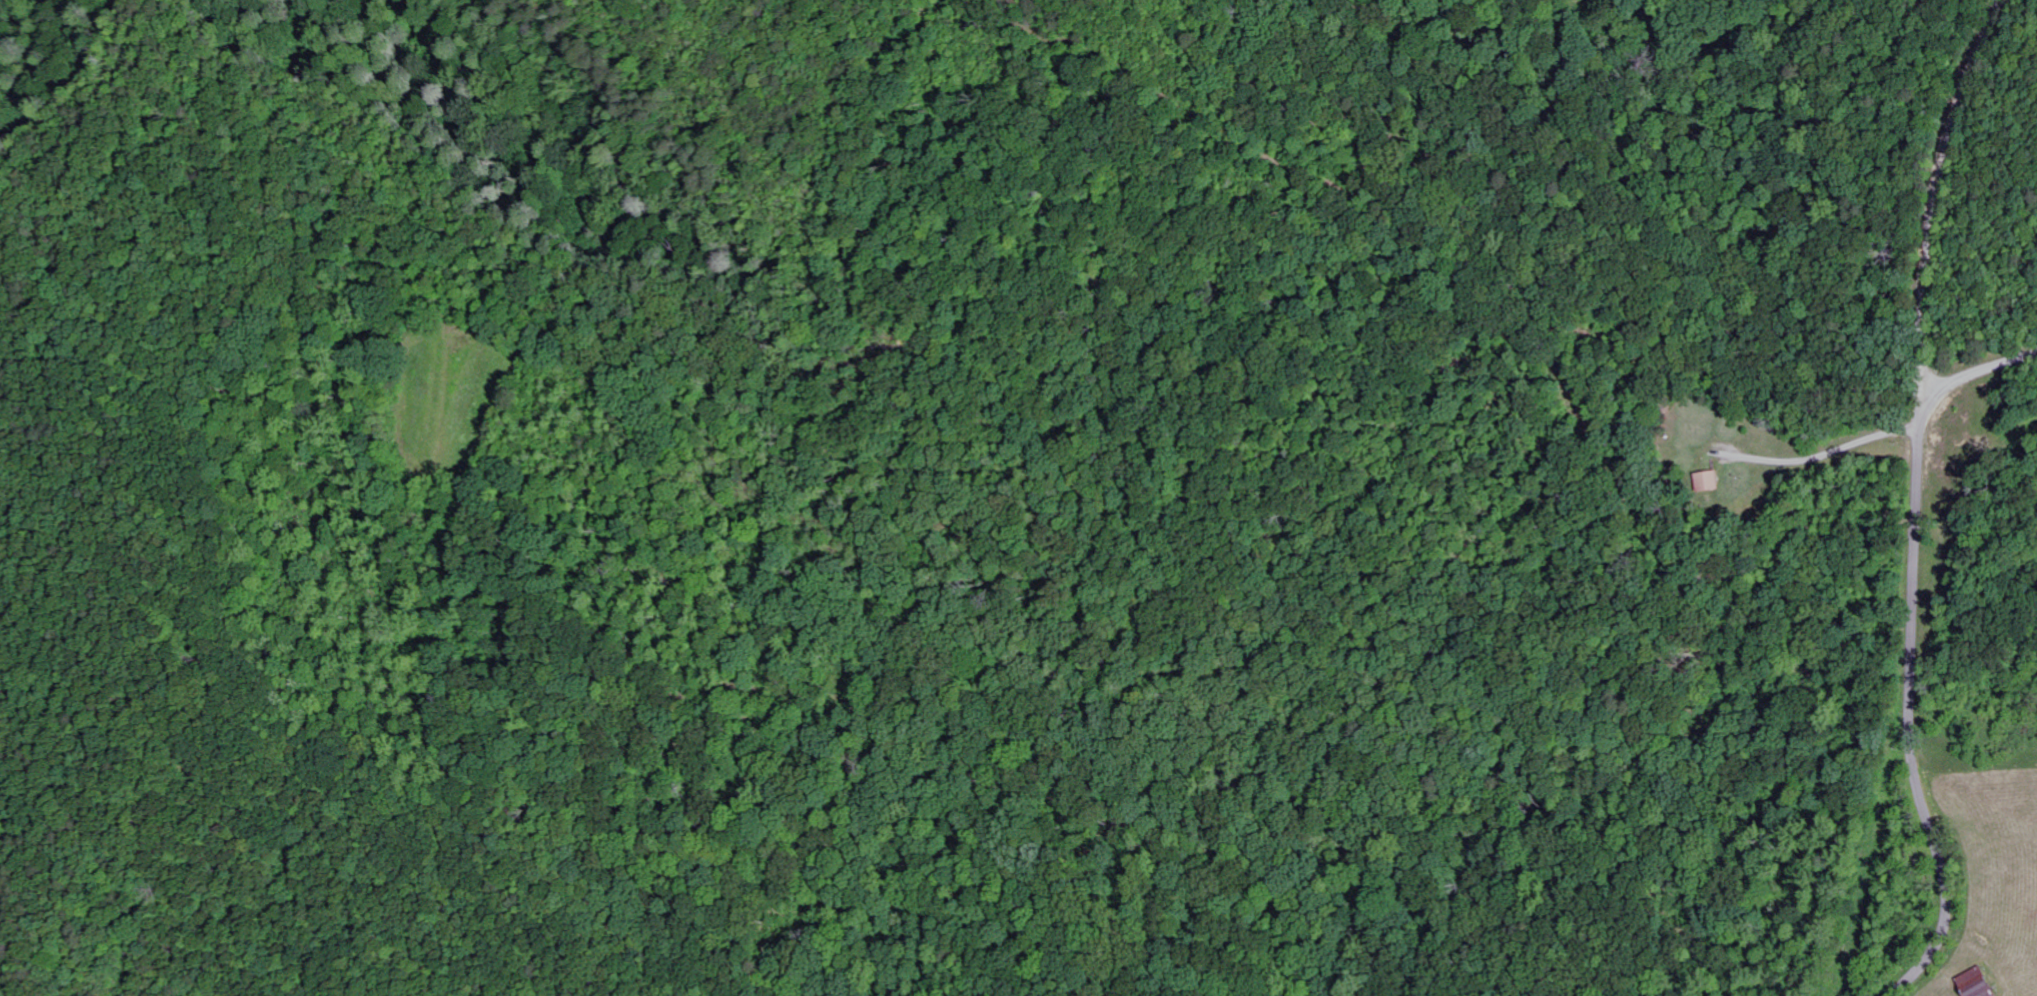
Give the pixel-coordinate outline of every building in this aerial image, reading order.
[(1723,490),(1721,471),(1698,474),(1700,493),(1723,490)] [(1965,990),(1968,988),(1971,995),(1999,995),(1987,967),(1960,979),(1965,990)]
